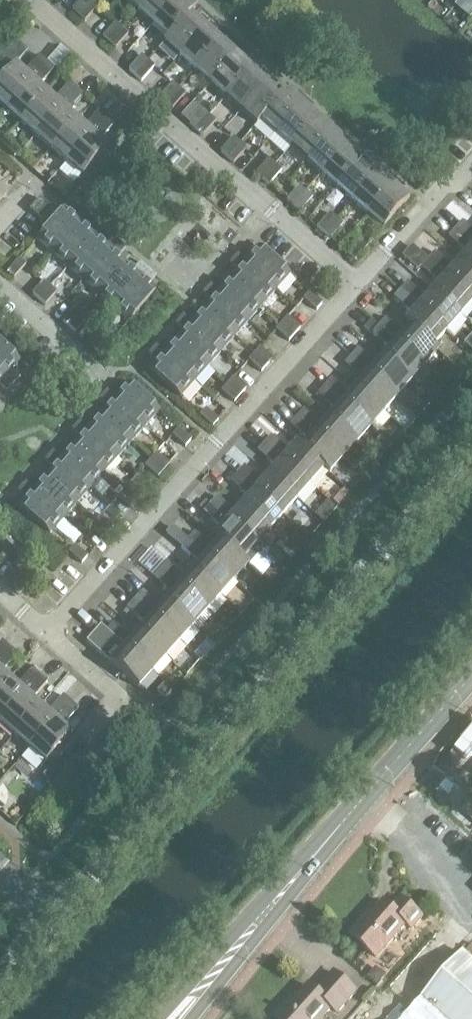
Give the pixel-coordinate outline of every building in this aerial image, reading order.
[(85,21),(97,6),(91,0),(80,0),(72,9),(85,21)] [(139,10),(148,0),(127,0),(139,10)] [(139,10),(154,24),(175,0),(148,0),(139,10)] [(154,24),(170,37),(194,9),(187,2),(189,0),(175,0),(154,24)] [(194,9),(170,37),(164,44),(179,57),(209,24),(201,18),(197,22),(190,15),(195,10),(194,9)] [(110,43),(122,28),(115,22),(103,37),(110,43)] [(209,24),(179,57),(194,71),(220,42),(213,36),(217,31),(209,24)] [(110,43),(116,48),(129,34),(122,28),(110,43)] [(220,42),(194,71),(210,84),(239,51),(232,45),(228,49),(220,42)] [(239,51),(210,84),(225,98),(250,69),(243,63),(247,58),(239,51)] [(47,62),(39,55),(23,73),(15,66),(12,69),(3,61),(0,64),(0,104),(5,109),(47,62)] [(136,76),(149,61),(141,55),(128,69),(136,76)] [(136,76),(142,81),(154,66),(149,61),(136,76)] [(47,62),(5,109),(20,122),(46,94),(38,87),(54,68),(47,62)] [(250,69),(225,98),(240,111),(270,78),(263,72),(258,76),(250,69)] [(270,78),(240,111),(256,125),(261,119),(281,96),(274,90),(278,85),(270,78)] [(159,97),(172,109),(185,94),(172,82),(159,97)] [(46,94),(20,122),(36,136),(77,89),(70,83),(54,100),(46,94)] [(77,89),(36,136),(51,149),(76,121),(69,114),(85,96),(77,89)] [(281,96),(261,119),(277,132),(306,99),(298,92),(294,97),(287,90),(281,96)] [(306,99),(277,132),(292,146),(317,117),(310,111),(314,107),(306,99)] [(76,121),(51,149),(66,163),(107,116),(100,109),(84,127),(76,121)] [(196,130),(209,115),(202,109),(190,124),(196,130)] [(196,130),(202,136),(215,121),(209,115),(196,130)] [(107,116),(66,163),(82,177),(106,149),(98,142),(115,123),(107,116)] [(317,117),(292,146),(307,159),(336,126),(329,120),(325,124),(317,117)] [(336,126),(307,159),(322,173),(348,145),(340,138),(344,133),(336,126)] [(227,157),(240,143),(233,137),(220,151),(227,157)] [(227,157),(233,163),(246,148),(240,143),(227,157)] [(348,145),(322,173),(338,187),(367,154),(360,147),(356,152),(348,145)] [(367,154),(338,187),(353,200),(378,172),(371,165),(375,161),(367,154)] [(262,179),(275,164),(268,158),(255,173),(262,179)] [(262,179),(269,185),(281,170),(275,164),(262,179)] [(378,172),(353,200),(368,214),(397,181),(389,174),(386,178),(378,172)] [(397,181),(368,214),(384,228),(409,199),(401,192),(405,188),(397,181)] [(293,206),(306,192),(299,186),(286,200),(293,206)] [(293,206),(299,212),(312,197),(306,192),(293,206)] [(39,198),(29,209),(42,220),(52,209),(39,198)] [(65,208),(37,239),(53,253),(88,214),(80,207),(73,215),(65,208)] [(324,233),(337,218),(330,212),(317,227),(324,233)] [(88,214),(53,253),(68,267),(96,236),(88,228),(95,220),(88,214)] [(324,233),(330,239),(343,224),(337,218),(324,233)] [(462,222),(455,229),(471,244),(471,231),(462,222)] [(455,229),(448,236),(466,252),(459,260),(471,271),(471,244),(455,229)] [(96,236),(68,267),(83,281),(118,242),(110,234),(103,242),(96,236)] [(354,261),(367,246),(360,240),(348,255),(354,261)] [(118,242),(83,281),(99,294),(127,263),(118,256),(126,248),(118,242)] [(421,267),(428,260),(412,246),(402,257),(418,271),(421,267)] [(291,275),(259,247),(251,256),(243,249),(237,256),(277,291),(291,275)] [(459,260),(452,267),(435,252),(428,260),(471,299),(471,271),(459,260)] [(277,291),(237,256),(230,264),(238,272),(232,279),(263,306),(277,291)] [(14,278),(26,265),(19,258),(8,271),(14,278)] [(428,260),(421,267),(439,283),(432,290),(460,316),(471,302),(471,299),(428,260)] [(127,263),(99,294),(114,308),(149,269),(140,261),(133,269),(127,263)] [(149,269),(114,308),(130,322),(158,291),(149,283),(156,276),(149,269)] [(263,306),(232,279),(224,287),(216,279),(210,286),(249,322),(263,306)] [(39,300),(50,287),(44,280),(32,294),(39,300)] [(460,316),(432,290),(425,298),(408,283),(401,290),(447,331),(460,316)] [(249,322),(210,286),(203,295),(211,302),(204,309),(236,337),(249,322)] [(45,305),(57,292),(50,287),(39,300),(45,305)] [(447,331),(401,290),(394,298),(411,313),(405,321),(433,347),(447,331)] [(309,291),(304,298),(316,309),(322,303),(309,291)] [(81,314),(74,307),(62,320),(69,327),(81,314)] [(236,337),(204,309),(197,317),(189,310),(183,317),(222,352),(236,337)] [(81,314),(69,327),(75,332),(87,319),(81,314)] [(281,323),(294,334),(300,328),(287,316),(281,323)] [(222,352),(183,317),(175,325),(183,332),(177,340),(208,367),(222,352)] [(439,352),(433,347),(405,321),(404,322),(410,327),(403,335),(386,319),(380,326),(425,367),(439,352)] [(281,323),(275,330),(288,341),(294,334),(281,323)] [(425,367),(380,326),(372,335),(390,350),(383,357),(412,382),(425,367)] [(94,349),(100,355),(112,342),(105,336),(94,349)] [(208,367),(177,340),(170,347),(162,340),(155,348),(195,383),(208,367)] [(0,343),(0,372),(14,384),(21,376),(13,369),(20,361),(0,343)] [(254,353),(267,365),(273,358),(260,347),(254,353)] [(195,383),(155,348),(148,356),(156,363),(149,371),(181,399),(195,383)] [(412,382),(383,357),(376,365),(359,349),(352,357),(398,398),(412,382)] [(254,353),(248,360),(261,371),(267,365),(254,353)] [(450,363),(457,368),(466,358),(459,353),(450,363)] [(398,398),(352,357),(345,365),(363,380),(356,388),(384,413),(398,398)] [(0,372),(0,385),(7,391),(14,384),(0,372)] [(227,384),(240,396),(246,389),(233,377),(227,384)] [(384,413),(356,388),(350,395),(332,380),(325,388),(371,428),(384,413)] [(159,412),(128,384),(120,392),(112,385),(106,393),(145,428),(159,412)] [(227,384),(221,390),(234,402),(240,396),(227,384)] [(371,428),(325,388),(319,395),(336,410),(329,418),(357,443),(371,428)] [(145,428),(106,393),(98,401),(106,408),(100,415),(132,443),(145,428)] [(199,415),(213,427),(219,420),(205,408),(199,415)] [(357,443),(329,418),(323,425),(305,410),(298,418),(344,459),(357,443)] [(132,443),(100,415),(93,423),(85,416),(79,423),(118,458),(132,443)] [(344,459),(298,418),(292,425),(309,441),(302,449),(330,474),(344,459)] [(118,458),(79,423),(71,432),(79,439),(73,446),(105,473),(118,458)] [(172,435),(186,447),(192,440),(179,428),(172,435)] [(330,474),(302,449),(301,450),(295,444),(288,452),(271,436),(265,444),(310,484),(323,470),(329,475),(330,474)] [(310,484),(265,444),(258,452),(275,467),(268,474),(297,499),(310,484)] [(105,473),(73,446),(66,454),(58,447),(52,454),(91,489),(105,473)] [(151,460),(164,471),(170,465),(157,453),(151,460)] [(91,489),(52,454),(43,464),(51,471),(46,476),(78,504),(91,489)] [(151,460),(145,466),(158,478),(164,471),(151,460)] [(297,499),(268,474),(261,482),(244,467),(238,474),(283,515),(297,499)] [(283,515),(238,474),(231,482),(247,497),(241,505),(269,530),(283,515)] [(78,504),(46,476),(39,484),(32,477),(25,485),(64,519),(78,504)] [(124,490),(137,502),(143,496),(130,484),(124,490)] [(64,519),(25,485),(17,493),(25,500),(19,507),(50,535),(64,519)] [(124,490),(118,497),(131,508),(137,502),(124,490)] [(337,509),(349,496),(344,491),(332,504),(337,509)] [(269,530),(241,505),(234,513),(217,498),(211,505),(256,545),(269,530)] [(335,511),(326,504),(313,518),(322,526),(335,511)] [(256,545),(211,505),(204,513),(220,528),(214,535),(220,541),(242,561),(256,545)] [(97,521),(110,533),(116,526),(102,514),(97,521)] [(97,521),(91,527),(104,539),(110,533),(97,521)] [(242,561),(220,541),(212,549),(195,534),(189,540),(234,581),(248,566),(242,561)] [(234,581),(189,540),(182,549),(199,564),(193,571),(221,596),(234,581)] [(82,564),(88,557),(75,545),(69,552),(82,564)] [(139,565),(155,579),(162,571),(168,564),(152,550),(139,565)] [(276,566),(282,571),(296,555),(290,550),(276,566)] [(221,596),(193,571),(185,579),(168,564),(162,571),(207,612),(221,596)] [(207,612),(162,571),(155,579),(172,595),(165,602),(194,627),(207,612)] [(194,627),(165,602),(158,610),(141,595),(135,602),(180,642),(194,627)] [(180,642),(135,602),(127,610),(145,625),(138,632),(166,658),(180,642)] [(166,658),(138,632),(131,641),(114,625),(107,633),(153,673),(166,658)] [(138,689),(153,673),(100,626),(86,642),(138,689)] [(10,649),(2,642),(0,645),(0,660),(10,649)] [(0,660),(0,691),(10,680),(2,673),(17,656),(10,649),(0,660)] [(0,691),(0,721),(41,676),(33,669),(18,686),(10,680),(0,691)] [(0,721),(0,722),(15,735),(40,707),(32,700),(48,683),(41,676),(0,721)] [(171,693),(163,687),(156,695),(164,702),(171,693)] [(40,707),(15,735),(30,749),(71,703),(63,696),(48,713),(40,707)] [(71,703),(30,749),(46,763),(71,735),(63,728),(79,710),(71,703)] [(57,779),(49,772),(43,779),(52,786),(57,779)] [(413,929),(423,918),(401,899),(392,909),(385,903),(366,923),(363,921),(351,934),(374,954),(385,942),(388,945),(407,924),(413,929)] [(464,953),(423,999),(446,1018),(471,1018),(471,961),(464,953)] [(332,1008),(338,1013),(356,993),(335,973),(317,993),(310,987),(292,1007),(289,1005),(276,1018),(277,1018),(322,1018),(332,1008)] [(423,999),(405,1018),(446,1018),(423,999)]
